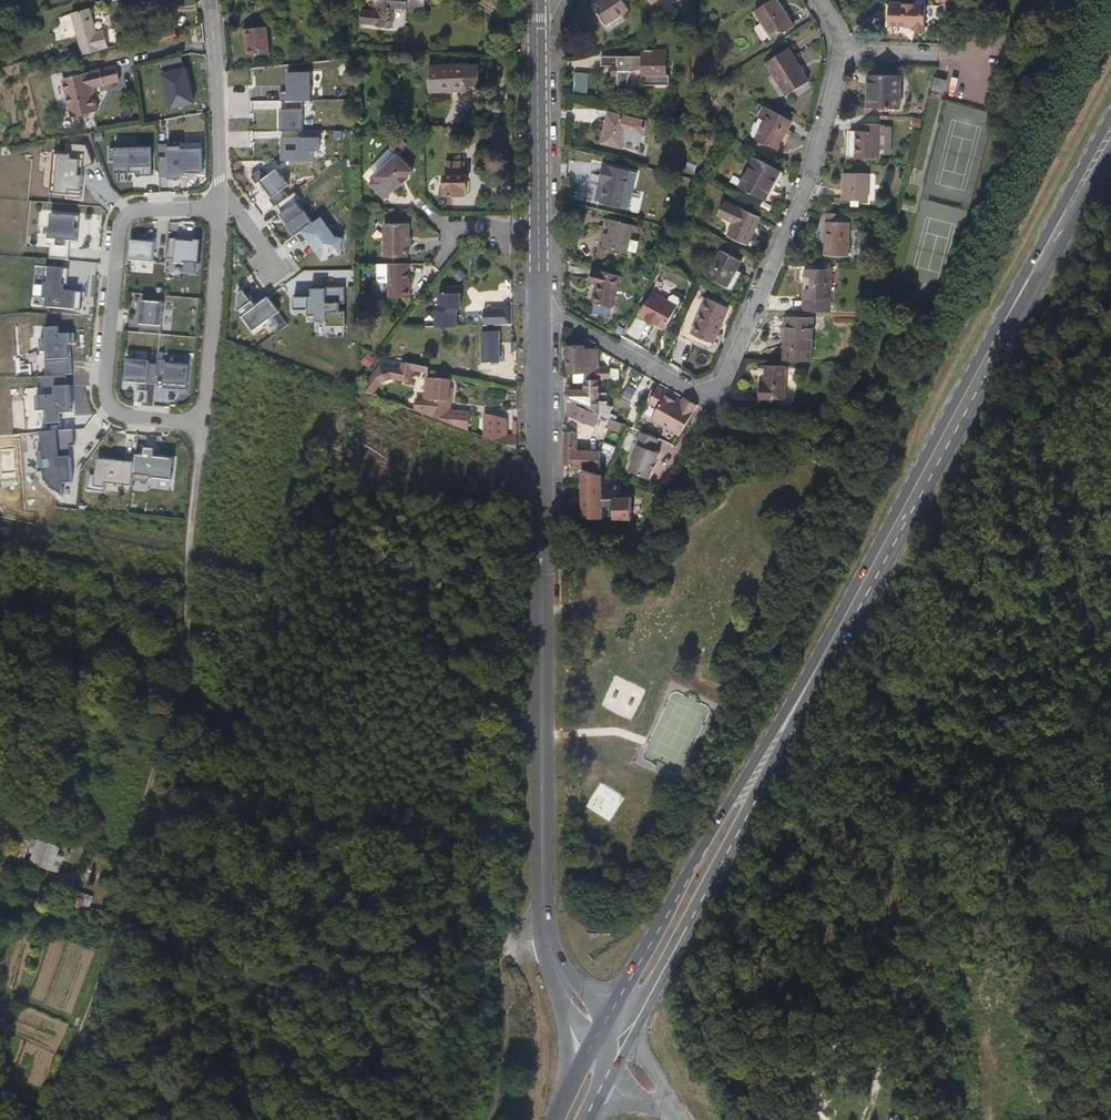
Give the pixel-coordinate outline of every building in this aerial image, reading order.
[(375,11),(361,10),(360,25),(373,25),(376,27),(393,28),(395,9),(406,10),(406,7),(423,9),(424,0),(376,0),(375,11)] [(623,0),(601,0),(593,5),(606,24),(629,9),(623,0)] [(778,0),(772,0),(755,11),(773,39),(794,25),(778,0)] [(926,4),(915,3),(891,2),(890,25),(914,26),(914,29),(925,29),(926,4)] [(82,56),(109,49),(104,30),(96,32),(90,8),(72,13),(82,56)] [(256,52),(269,51),(266,27),(241,29),(242,42),(245,41),(246,47),(246,56),(257,55),(256,52)] [(809,80),(789,48),(766,63),(787,95),(809,80)] [(666,76),(666,54),(655,54),(655,50),(643,50),(643,79),(655,79),(656,75),(666,76)] [(182,57),(162,61),(173,107),(193,102),(190,90),(194,89),(189,68),(185,68),(182,57)] [(479,85),(478,65),(465,66),(465,64),(429,66),(430,92),(466,90),(466,85),(479,85)] [(116,66),(63,79),(71,117),(99,111),(93,88),(120,81),(116,66)] [(311,98),(311,70),(287,70),(288,99),(311,98)] [(574,92),(587,93),(588,73),(575,72),(574,92)] [(901,108),(901,76),(867,75),(866,107),(901,108)] [(944,92),(947,80),(937,77),(933,89),(944,92)] [(778,149),(793,121),(765,106),(760,115),(766,119),(756,137),(778,149)] [(303,110),(281,110),(282,131),(303,131),(303,110)] [(643,135),(647,121),(612,113),(608,128),(605,128),(601,143),(622,148),(626,131),(643,135)] [(880,157),(881,124),(869,123),(868,131),(856,131),(854,156),(880,157)] [(321,138),(298,138),(298,150),(286,150),(286,160),(315,160),(315,151),(321,151),(321,138)] [(151,147),(116,148),(116,172),(129,172),(129,166),(151,166),(151,147)] [(169,158),(160,158),(161,177),(169,177),(169,178),(182,178),(182,173),(203,172),(202,149),(182,149),(182,147),(168,147),(169,158)] [(71,155),(58,154),(55,192),(68,193),(69,189),(81,190),(83,175),(78,175),(79,159),(70,158),(71,155)] [(413,171),(396,155),(375,177),(376,177),(369,185),(384,200),(391,192),(392,193),(398,186),(399,187),(407,179),(407,178),(413,171)] [(765,200),(781,171),(755,157),(739,187),(765,200)] [(463,162),(446,162),(446,175),(443,175),(443,195),(465,196),(465,176),(463,175),(463,162)] [(621,206),(630,171),(604,165),(600,181),(605,182),(601,201),(621,206)] [(288,185),(277,170),(261,181),(272,197),(288,185)] [(868,200),(869,174),(843,173),(842,200),(868,200)] [(916,202),(920,189),(909,186),(905,199),(916,202)] [(748,244),(760,217),(726,201),(719,216),(733,223),(728,235),(748,244)] [(850,213),(826,213),(825,255),(848,255),(850,213)] [(76,218),(51,216),(50,228),(49,228),(48,238),(76,240),(77,230),(75,230),(76,218)] [(322,216),(301,231),(323,262),(334,254),(342,255),(345,238),(337,237),(322,216)] [(627,252),(633,225),(610,220),(603,246),(627,252)] [(384,257),(407,257),(407,238),(409,238),(409,224),(384,224),(384,257)] [(147,242),(131,241),(130,261),(137,261),(136,263),(155,264),(158,239),(147,238),(147,242)] [(194,243),(176,241),(175,263),(184,264),(184,262),(198,263),(200,241),(194,240),(194,243)] [(729,286),(742,261),(721,249),(708,275),(729,286)] [(388,280),(388,264),(377,263),(377,278),(379,280),(388,280)] [(409,298),(409,263),(388,264),(388,280),(388,298),(409,298)] [(64,269),(49,268),(47,285),(44,285),(43,299),(47,299),(47,308),(75,310),(76,293),(64,292),(65,286),(62,286),(64,269)] [(804,311),(829,312),(830,296),(834,296),(835,287),(830,286),(831,269),(828,269),(815,268),(806,268),(804,311)] [(612,306),(620,275),(593,269),(590,282),(597,284),(592,301),(612,306)] [(312,297),(308,297),(308,316),(317,315),(317,321),(326,321),(326,312),(339,312),(339,304),(326,304),(326,289),(312,289),(312,297)] [(460,327),(460,292),(434,292),(434,327),(460,327)] [(665,328),(677,305),(652,292),(640,315),(665,328)] [(714,342),(729,308),(707,298),(692,332),(714,342)] [(163,304),(142,303),(140,325),(142,325),(141,333),(161,334),(163,304)] [(786,359),(813,361),(814,318),(785,317),(784,328),(787,328),(786,359)] [(59,328),(45,329),(45,340),(40,340),(40,353),(46,353),(46,360),(45,360),(46,376),(72,375),(72,359),(69,359),(68,345),(70,345),(70,334),(60,335),(59,328)] [(482,342),(482,362),(500,361),(499,341),(499,332),(481,332),(481,341),(482,342)] [(599,380),(609,379),(609,367),(598,366),(599,350),(585,345),(567,345),(567,373),(575,373),(575,383),(582,383),(582,379),(599,380)] [(375,361),(368,356),(362,363),(369,369),(375,361)] [(380,380),(411,385),(413,371),(428,374),(429,368),(375,359),(369,395),(377,396),(380,380)] [(150,362),(128,360),(126,383),(156,385),(157,365),(149,365),(150,362)] [(188,366),(166,364),(166,362),(158,361),(157,377),(165,378),(165,386),(187,387),(188,366)] [(785,402),(786,365),(766,364),(765,380),(761,380),(760,401),(785,402)] [(413,411),(468,431),(470,413),(451,411),(453,391),(450,391),(451,381),(425,379),(423,400),(415,399),(413,411)] [(599,413),(616,420),(617,417),(610,414),(613,406),(608,404),(608,401),(599,401),(599,380),(582,379),(582,383),(585,383),(585,390),(568,390),(569,401),(599,413)] [(70,387),(54,387),(54,396),(36,397),(37,412),(45,412),(46,425),(61,424),(61,414),(71,414),(70,387)] [(681,434),(697,405),(684,397),(682,402),(675,398),(674,400),(656,390),(649,402),(658,407),(652,419),(681,434)] [(594,425),(599,413),(569,401),(568,400),(569,415),(581,420),(594,425)] [(634,428),(641,411),(635,408),(628,426),(629,426),(634,428)] [(517,447),(517,435),(508,435),(509,416),(483,416),(482,446),(517,447)] [(74,431),(40,433),(41,452),(39,452),(42,457),(44,481),(63,497),(62,487),(64,484),(72,484),(70,447),(75,447),(74,431)] [(654,450),(658,438),(640,431),(636,443),(638,444),(628,469),(649,478),(652,469),(653,469),(659,452),(654,450)] [(563,464),(566,465),(576,468),(604,469),(604,453),(578,452),(578,434),(565,433),(563,464)] [(154,451),(145,450),(144,457),(137,457),(134,476),(172,481),(174,461),(153,458),(154,451)] [(134,464),(98,460),(95,488),(105,489),(105,485),(132,487),(134,464)] [(602,520),(604,473),(582,472),(581,519),(602,520)] [(614,496),(614,519),(633,519),(633,496),(614,496)] [(613,498),(604,498),(604,519),(613,519),(613,498)] [(47,844),(37,841),(30,863),(41,866),(44,854),(52,857),(55,850),(46,848),(47,844)] [(84,901),(74,898),(70,910),(80,913),(84,901)]
